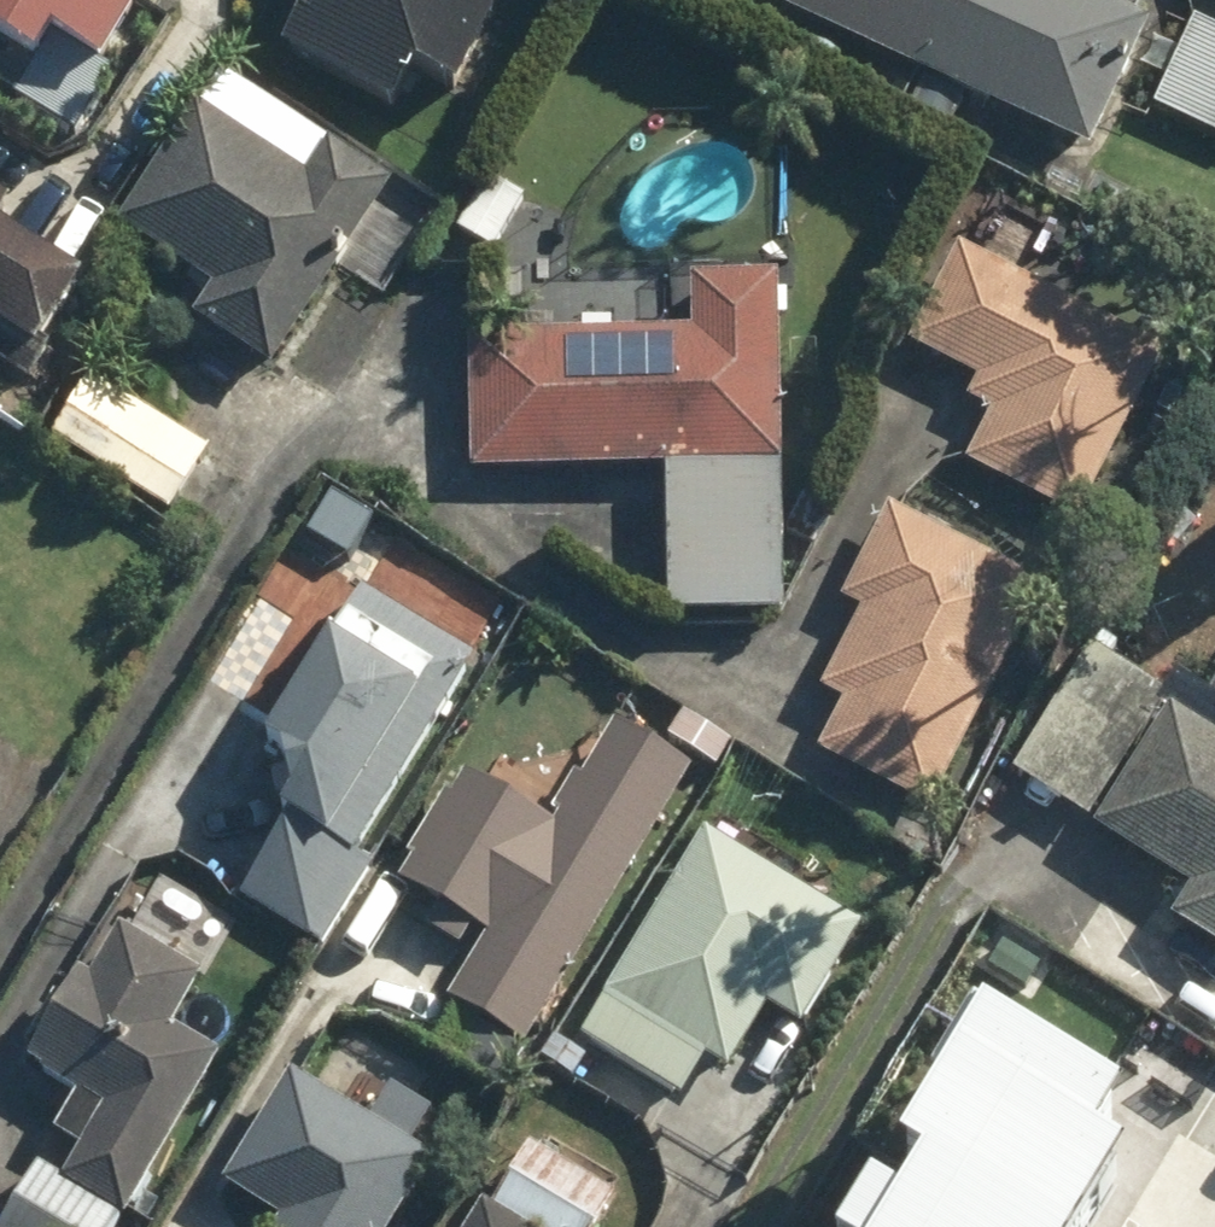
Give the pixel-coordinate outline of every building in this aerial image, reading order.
[(22,80),(38,54),(84,83),(131,6),(121,0),(0,0),(0,67),(22,80)] [(478,0),(299,0),(268,62),(384,122),(406,80),(453,104),(501,12),(478,0)] [(844,47),(876,62),(862,91),(898,109),(891,123),(939,146),(960,103),(1073,158),(1136,28),(1131,26),(1143,0),(747,0),(809,30),(793,63),(828,80),(844,47)] [(1194,26),(1153,117),(1214,144),(1214,35),(1194,26)] [(110,234),(207,294),(185,328),(270,381),(384,195),(300,143),(204,84),(110,234)] [(490,258),(521,202),(481,179),(450,236),(490,258)] [(1155,358),(946,244),(856,409),(1065,523),(1155,358)] [(24,368),(70,296),(0,251),(0,353),(24,368)] [(664,622),(685,622),(775,620),(769,281),(679,283),(680,336),(464,340),(466,478),(662,474),(664,622)] [(204,452),(52,364),(13,433),(164,520),(204,452)] [(803,760),(925,818),(1033,589),(874,513),(829,607),(856,620),(814,709),(825,714),(803,760)] [(321,853),(406,702),(438,720),(471,663),(355,596),(322,654),(312,649),(240,776),(275,796),(262,819),(277,827),(233,903),(317,950),(360,875),(321,853)] [(1187,892),(1168,922),(1214,951),(1214,727),(1206,741),(1156,709),(1154,712),(1082,827),(1187,892)] [(389,887),(478,939),(438,1006),(520,1054),(681,780),(599,732),(543,827),(454,775),(389,887)] [(678,1104),(701,1067),(725,1082),(763,1020),(790,1037),(854,936),(794,898),(699,838),(573,1037),(678,1104)] [(101,1109),(56,1183),(25,1164),(0,1206),(0,1226),(114,1226),(211,1065),(163,1036),(193,986),(117,940),(87,990),(71,981),(23,1061),(101,1109)] [(1114,1100),(940,996),(801,1226),(1037,1226),(1114,1100)] [(339,1118),(278,1081),(217,1183),(278,1219),(273,1226),(385,1226),(419,1171),(447,1125),(364,1075),(339,1118)] [(608,1199),(521,1146),(481,1213),(472,1207),(460,1226),(592,1226),(608,1199)]
